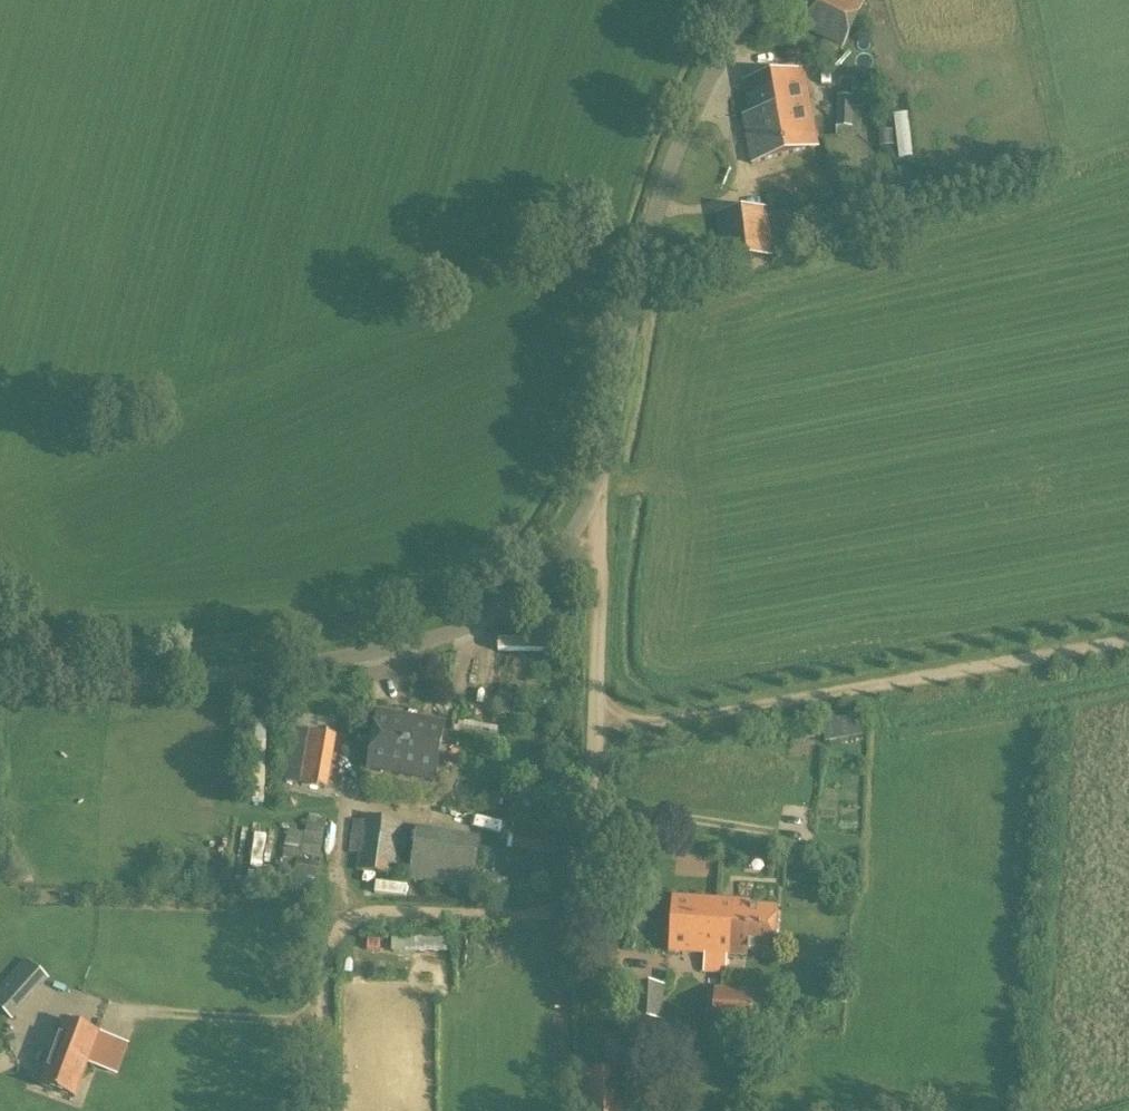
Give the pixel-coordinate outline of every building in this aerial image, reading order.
[(865,3),(859,0),(815,0),(801,29),(843,49),(865,3)] [(751,164),(818,148),(805,71),(743,82),(749,114),(742,116),(751,164)] [(854,129),(855,97),(836,96),(835,128),(854,129)] [(911,113),(896,114),(898,158),(913,157),(911,113)] [(720,261),(773,258),(768,209),(716,213),(720,261)] [(515,706),(530,709),(534,689),(519,686),(515,706)] [(400,776),(411,716),(377,710),(366,770),(400,776)] [(336,735),(339,723),(314,715),(310,727),(336,735)] [(445,722),(411,716),(400,776),(434,782),(445,722)] [(328,789),(337,736),(309,731),(294,729),(285,781),(328,789)] [(305,832),(288,830),(281,868),(320,874),(328,821),(308,817),(305,832)] [(398,879),(403,824),(362,817),(356,871),(398,879)] [(516,828),(513,848),(561,854),(564,834),(516,828)] [(429,884),(437,832),(419,829),(410,880),(429,884)] [(256,835),(253,864),(264,866),(267,836),(256,835)] [(775,954),(777,908),(750,906),(750,902),(673,897),(670,952),(747,956),(747,952),(775,954)] [(0,985),(0,1009),(10,1018),(49,979),(27,958),(0,985)] [(662,1024),(664,988),(625,985),(623,1020),(662,1024)] [(751,1031),(754,993),(715,990),(712,1029),(751,1031)] [(75,1099),(100,1032),(65,1019),(40,1086),(75,1099)] [(622,1073),(581,1076),(583,1110),(623,1110),(622,1073)]
